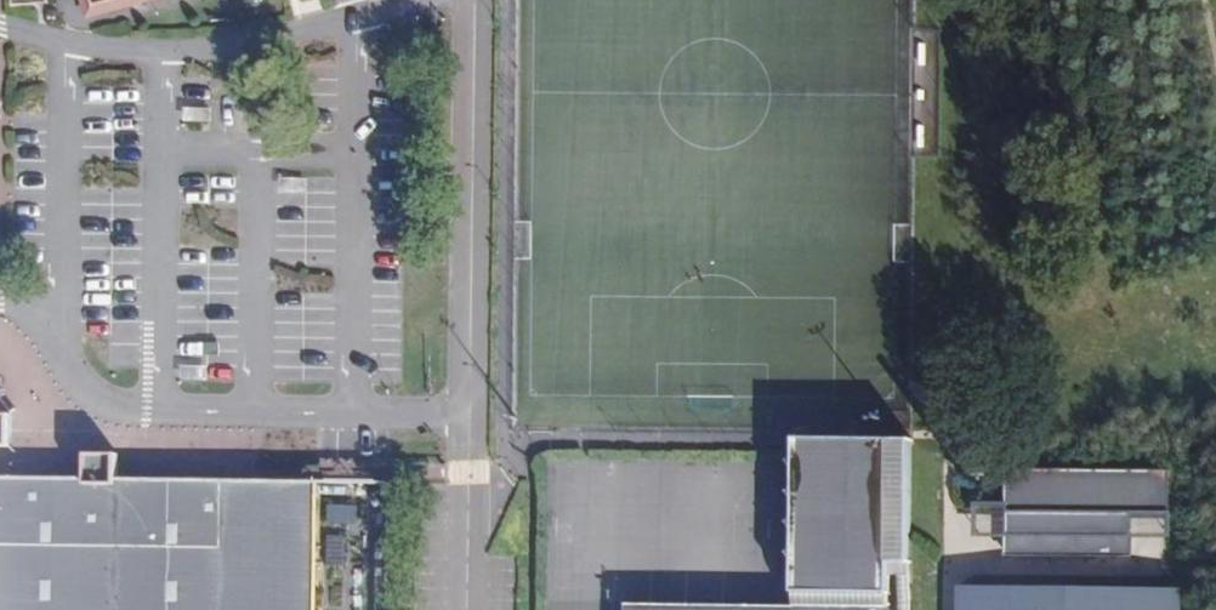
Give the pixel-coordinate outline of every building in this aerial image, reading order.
[(210,120),(210,107),(185,106),(185,120),(210,120)] [(10,445),(10,433),(10,412),(0,412),(0,445),(10,445)] [(912,533),(913,440),(796,438),(794,592),(891,595),(891,564),(891,532),(912,533)] [(222,479),(118,477),(118,452),(102,452),(86,452),(86,476),(0,475),(0,609),(219,609),(222,479)] [(1008,552),(1134,554),(1134,515),(1180,516),(1181,473),(1009,470),(1009,506),(1009,529),(1008,552)] [(317,481),(222,479),(219,609),(315,609),(317,481)] [(980,528),(1009,529),(1009,506),(980,506),(980,528)] [(911,564),(912,533),(891,532),(891,564),(911,564)] [(962,592),(961,609),(1184,609),(1184,595),(1157,595),(1157,589),(1100,588),(1100,594),(1046,593),(1046,588),(990,587),(990,592),(962,592)] [(794,592),(794,607),(794,609),(891,609),(891,595),(794,592)]
